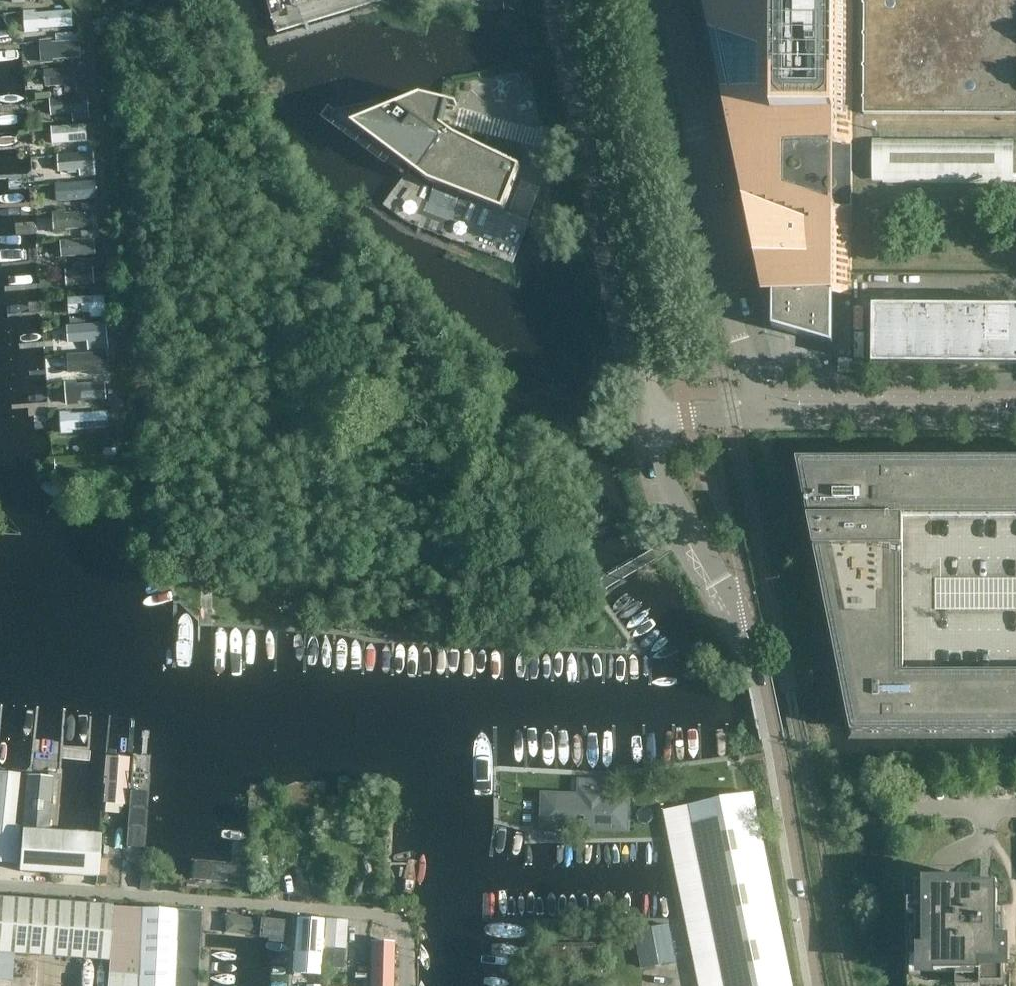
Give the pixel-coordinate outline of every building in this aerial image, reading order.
[(276,32),(383,0),(267,0),(276,32)] [(852,0),(703,0),(759,274),(773,274),(772,328),(833,345),(833,294),(851,294),(852,0)] [(864,114),(1015,115),(1015,0),(864,0),(864,114)] [(72,27),(71,12),(35,15),(35,12),(25,12),(26,33),(36,32),(36,29),(72,27)] [(80,57),(79,43),(79,42),(51,44),(51,41),(40,42),(42,62),(52,62),(52,59),(80,57)] [(79,84),(78,69),(46,72),(47,86),(79,84)] [(504,211),(519,173),(521,167),(455,135),(442,125),(447,104),(456,106),(457,104),(421,95),(384,111),(378,106),(380,106),(379,104),(337,112),(336,113),(334,114),(333,116),(333,117),(332,118),(332,119),(332,120),(333,121),(334,123),(335,125),(405,176),(406,174),(402,171),(406,165),(411,169),(384,206),(406,222),(513,264),(530,221),(509,213),(504,211)] [(90,124),(87,98),(51,101),(52,115),(73,113),(74,126),(90,124)] [(83,141),(82,127),(56,129),(57,143),(83,141)] [(1003,183),(1003,141),(1003,139),(883,138),(882,183),(1003,183)] [(86,169),(85,155),(59,157),(60,171),(86,169)] [(90,198),(89,183),(57,186),(58,200),(90,198)] [(93,227),(92,213),(64,215),(64,212),(53,213),(55,233),(65,233),(65,229),(93,227)] [(95,254),(94,240),(62,243),(63,257),(95,254)] [(94,283),(93,270),(67,272),(68,285),(94,283)] [(96,312),(95,298),(69,299),(70,314),(96,312)] [(858,328),(866,328),(866,305),(857,305),(858,328)] [(873,307),(873,365),(1015,366),(1015,308),(873,307)] [(101,340),(100,326),(68,328),(69,342),(101,340)] [(106,374),(105,354),(69,357),(70,372),(91,371),(92,375),(106,374)] [(849,373),(850,359),(838,359),(838,373),(849,373)] [(106,398),(105,384),(77,386),(76,383),(66,384),(68,404),(78,403),(78,400),(106,398)] [(108,427),(107,413),(71,415),(71,412),(61,413),(62,433),(72,433),(72,430),(108,427)] [(797,462),(809,519),(815,550),(852,733),(1015,733),(1015,461),(797,462)] [(126,785),(128,758),(105,757),(103,785),(106,785),(105,802),(125,803),(126,785)] [(18,776),(0,774),(0,869),(6,869),(6,864),(9,864),(10,857),(16,858),(18,827),(12,827),(18,776)] [(96,877),(99,837),(47,833),(52,780),(27,777),(22,831),(19,871),(51,874),(96,877)] [(627,833),(629,798),(609,797),(609,781),(579,780),(578,795),(542,793),(540,828),(627,833)] [(149,793),(130,792),(126,847),(144,848),(145,848),(149,793)] [(754,796),(753,793),(665,811),(700,985),(792,985),(754,796)] [(147,853),(146,874),(181,876),(182,856),(147,853)] [(106,884),(108,864),(98,863),(96,883),(106,884)] [(242,866),(195,863),(193,879),(241,884),(242,866)] [(147,889),(148,878),(141,878),(140,888),(147,889)] [(196,891),(198,883),(187,882),(187,890),(196,891)] [(1005,933),(1003,934),(990,935),(990,931),(1001,931),(1001,920),(990,920),(989,916),(998,916),(998,884),(942,884),(905,884),(905,985),(1005,985),(1005,960),(1008,960),(1008,947),(1005,947),(1005,933)] [(199,948),(201,913),(113,908),(0,899),(0,985),(10,985),(11,956),(107,961),(106,985),(197,985),(199,948)] [(284,923),(227,917),(225,935),(282,941),(284,923)] [(318,975),(320,945),(322,921),(296,919),(293,974),(318,975)] [(342,970),(345,923),(325,921),(322,968),(342,970)] [(674,962),(674,960),(670,933),(668,926),(636,932),(643,968),(674,962)] [(684,958),(680,932),(670,933),(674,960),(684,958)] [(370,985),(392,985),(392,980),(393,952),(393,945),(393,943),(371,943),(370,979),(370,985)] [(552,977),(552,966),(538,966),(538,976),(552,977)]
